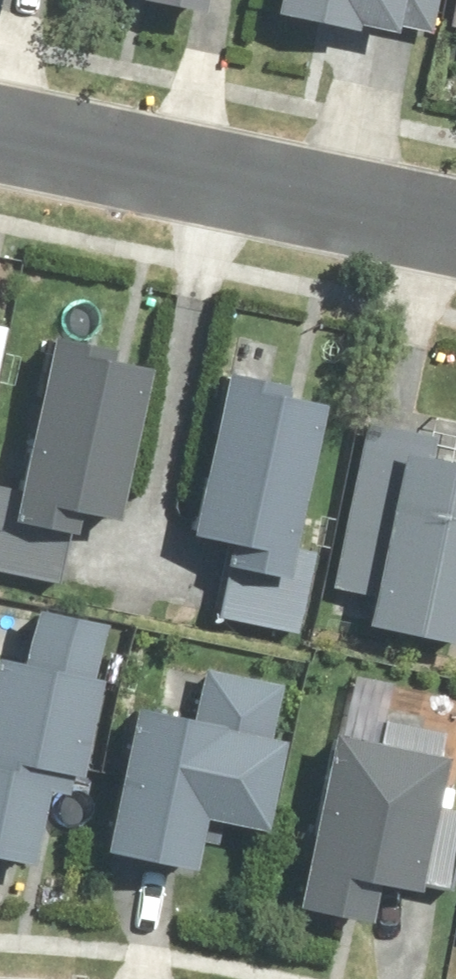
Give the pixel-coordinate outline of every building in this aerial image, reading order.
[(292,2),(440,32),(447,0),(292,0),(292,2)] [(18,313),(0,309),(0,403),(18,313)] [(171,345),(71,322),(30,503),(85,515),(89,499),(134,509),(171,345)] [(307,371),(242,358),(208,523),(255,532),(251,554),(306,565),(343,386),(305,378),(307,371)] [(372,414),(338,582),(384,591),(379,614),(455,630),(455,444),(443,441),(446,429),(372,414)] [(55,849),(65,783),(83,786),(86,762),(102,765),(117,668),(112,667),(122,602),(46,590),(37,647),(6,643),(0,682),(0,840),(55,849)] [(201,700),(152,691),(122,840),(213,857),(223,807),(282,818),(299,729),(287,726),(297,672),(210,655),(201,700)] [(346,718),(312,896),(388,910),(396,872),(455,884),(455,801),(454,801),(455,793),(455,739),(346,718)]
